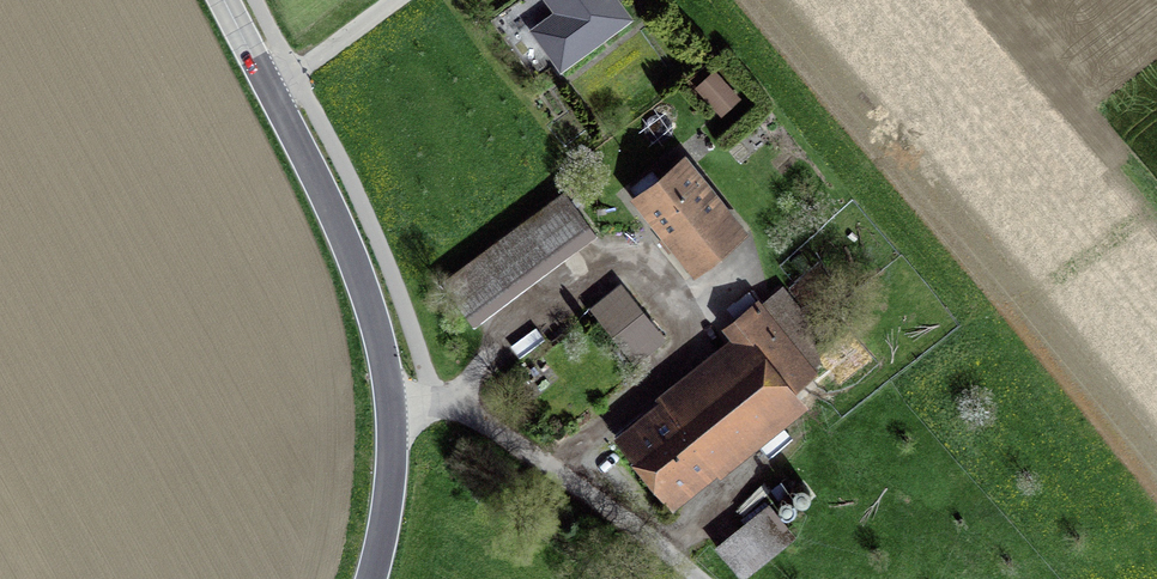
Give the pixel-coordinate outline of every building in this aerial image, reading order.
[(555,14),(536,28),(562,63),(628,16),(616,0),(545,0),(555,14)] [(686,162),(639,200),(692,266),(739,228),(686,162)] [(564,189),(439,280),(473,325),(597,235),(564,189)] [(620,282),(589,307),(636,365),(667,340),(620,282)] [(670,412),(709,461),(796,391),(816,374),(760,305),(738,322),(755,343),(670,412)] [(709,461),(670,412),(633,442),(672,491),(709,461)] [(714,546),(740,578),(743,578),(796,537),(769,503),(714,546)]
